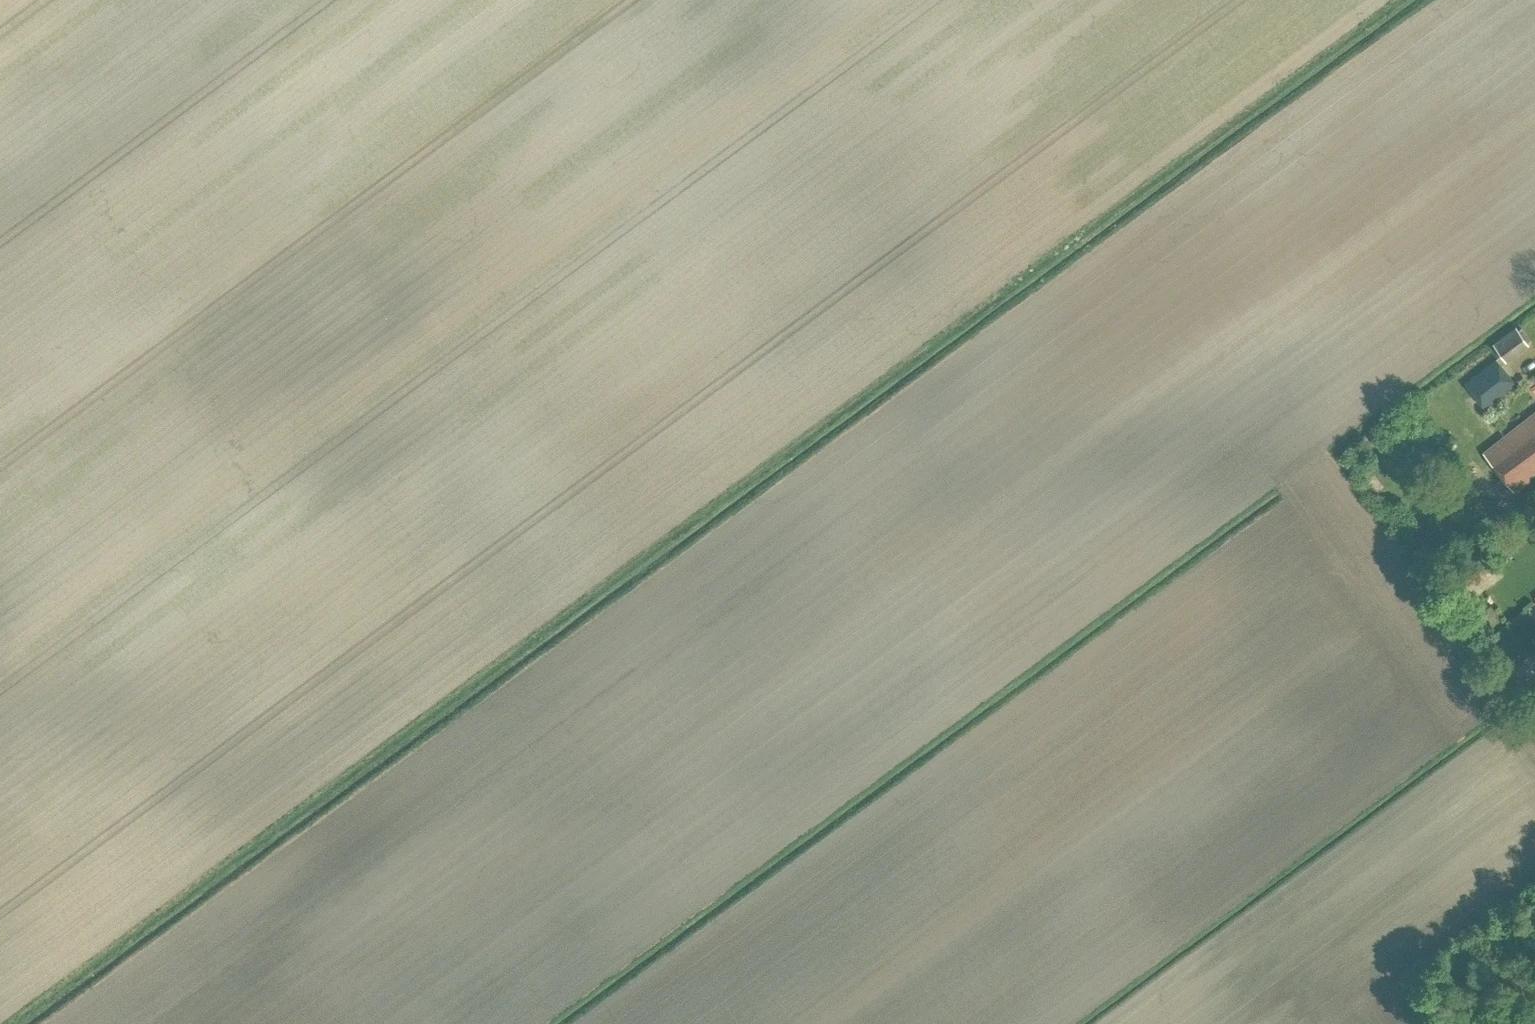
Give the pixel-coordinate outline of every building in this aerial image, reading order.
[(1516,328),(1493,344),(1505,362),(1529,347),(1516,328)] [(1466,384),(1485,410),(1518,386),(1496,362),(1466,384)] [(1514,493),(1534,477),(1534,413),(1483,453),(1514,493)]
